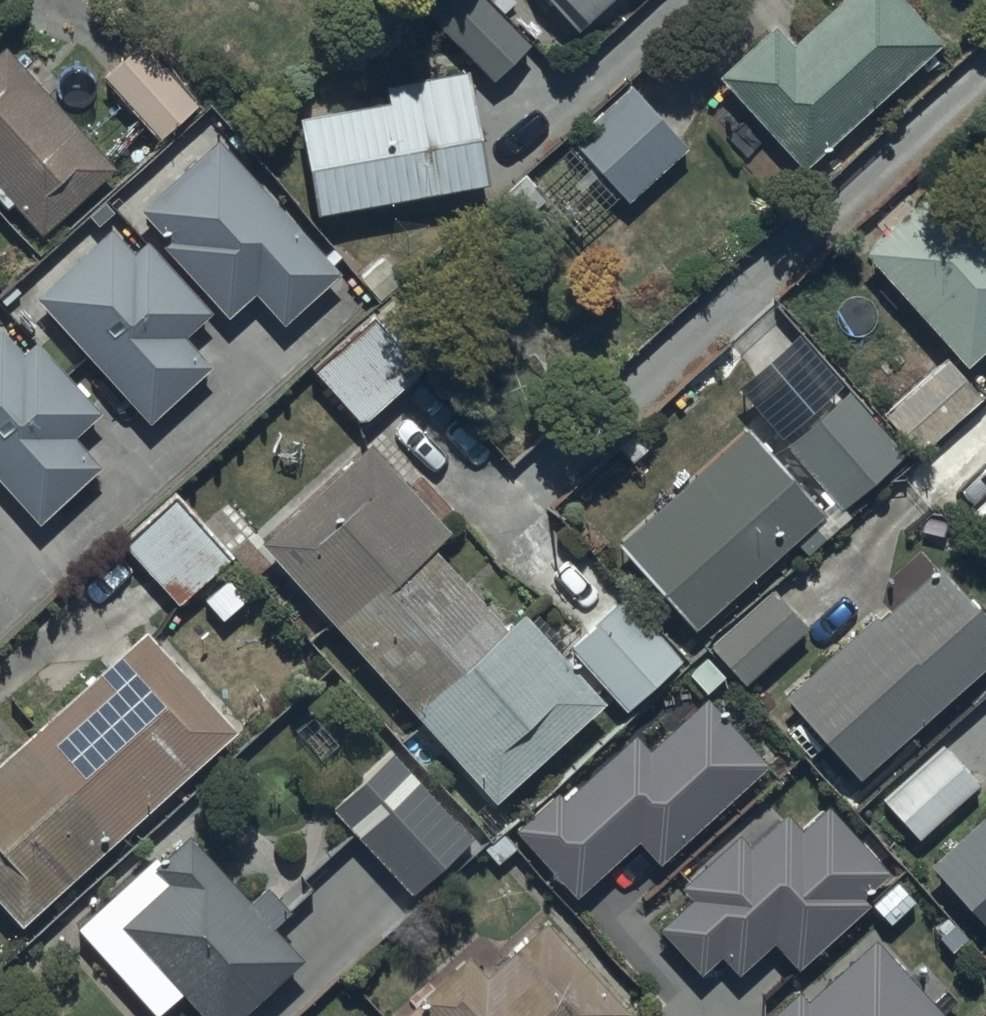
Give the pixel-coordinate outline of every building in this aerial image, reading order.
[(484,0),(434,0),(423,11),(493,83),(530,47),(484,0)] [(554,7),(544,16),(568,44),(618,0),(548,0),(554,7)] [(776,28),(719,82),(807,173),(939,46),(895,0),(842,0),(793,47),(776,28)] [(197,109),(143,44),(102,79),(156,144),(197,109)] [(0,59),(0,192),(40,238),(116,172),(10,50),(0,59)] [(390,106),(301,121),(317,218),(487,190),(468,72),(386,85),(390,106)] [(571,142),(575,146),(539,181),(586,230),(622,196),(630,205),(688,149),(627,87),(571,142)] [(216,141),(140,213),(167,242),(162,247),(229,318),(253,296),(283,329),(341,275),(216,141)] [(985,352),(985,221),(947,180),(861,260),(964,372),(985,352)] [(135,254),(114,231),(35,301),(148,427),(212,369),(186,340),(214,314),(148,242),(135,254)] [(349,409),(363,425),(451,348),(400,290),(278,397),(315,439),(349,409)] [(0,333),(0,485),(39,528),(104,470),(77,440),(102,418),(36,345),(23,356),(1,332),(0,333)] [(906,457),(810,347),(777,375),(818,423),(786,451),(840,514),(906,457)] [(982,401),(945,359),(882,415),(920,457),(982,401)] [(697,632),(825,518),(749,432),(621,546),(697,632)] [(374,448),(263,548),(495,805),(605,706),(525,616),(507,633),(435,553),(453,537),(374,448)] [(229,559),(174,501),(125,547),(179,605),(229,559)] [(785,699),(858,783),(985,672),(985,623),(937,567),(785,699)] [(809,635),(772,591),(708,646),(713,653),(689,674),(708,696),(732,676),(745,690),(809,635)] [(626,602),(571,651),(626,713),(681,663),(626,602)] [(146,634),(0,766),(0,905),(22,929),(237,735),(146,634)] [(554,793),(513,831),(577,900),(637,844),(661,870),(770,769),(708,703),(658,750),(640,731),(563,802),(554,793)] [(473,839),(389,750),(326,810),(410,898),(473,839)] [(943,752),(881,806),(915,844),(976,790),(943,752)] [(887,874),(827,808),(802,830),(789,816),(752,849),(742,838),(680,894),(690,906),(660,933),(702,979),(722,961),(739,980),(775,947),(797,972),(868,908),(860,898),(887,874)] [(926,868),(985,933),(985,812),(926,868)] [(79,933),(155,1015),(160,1015),(180,998),(197,1015),(251,1015),(305,966),(186,835),(79,933)] [(547,925),(486,979),(471,962),(410,1015),(627,1015),(547,925)] [(872,945),(807,1005),(798,995),(776,1015),(938,1015),(872,945)]
